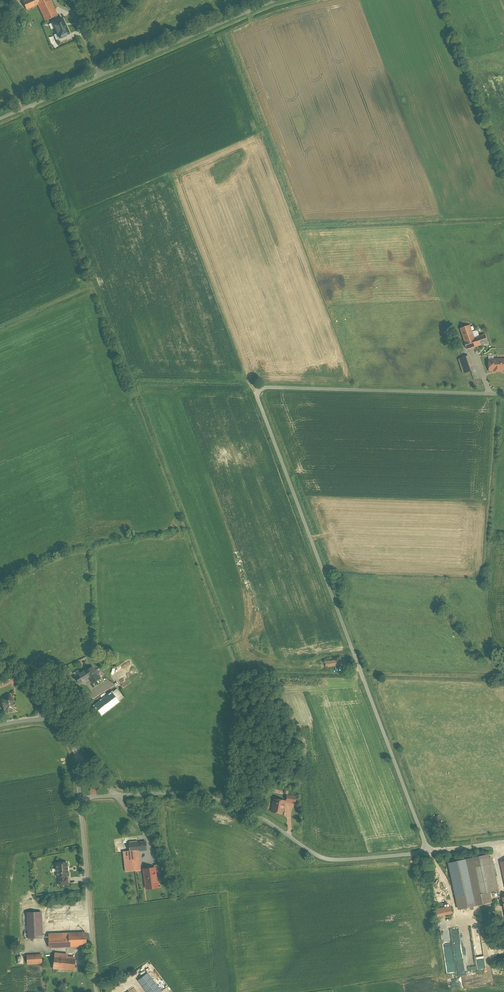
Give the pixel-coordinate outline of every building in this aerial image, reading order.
[(27,8),(38,3),(45,19),(57,14),(51,0),(24,0),(27,8)] [(65,22),(63,16),(52,20),(55,26),(65,22)] [(68,28),(65,22),(55,26),(57,32),(68,28)] [(468,326),(458,329),(466,351),(486,344),(483,335),(473,339),(468,326)] [(462,373),(471,370),(465,354),(456,358),(462,373)] [(488,361),(488,372),(503,372),(503,361),(488,361)] [(348,659),(324,662),(325,668),(349,664),(348,659)] [(94,662),(74,676),(79,684),(87,678),(91,684),(104,675),(94,662)] [(91,706),(99,716),(122,698),(116,689),(110,693),(109,692),(91,706)] [(1,716),(17,713),(14,698),(0,701),(0,709),(1,716)] [(284,801),(272,800),(270,813),(282,815),(284,801)] [(135,831),(130,825),(126,829),(131,834),(135,831)] [(128,852),(121,852),(123,873),(134,871),(138,871),(136,852),(146,851),(145,843),(127,845),(128,852)] [(491,857),(464,862),(473,907),(491,903),(489,893),(498,891),(491,857)] [(67,862),(53,863),(54,879),(57,879),(66,878),(68,878),(67,862)] [(153,868),(142,870),(144,890),(156,888),(153,868)] [(66,878),(57,879),(58,886),(67,886),(66,878)] [(452,906),(435,909),(437,917),(454,914),(452,906)] [(39,939),(38,913),(24,914),(24,939),(39,939)] [(470,926),(472,934),(474,933),(475,941),(487,939),(484,923),(470,926)] [(466,973),(461,929),(454,930),(458,974),(466,973)] [(83,933),(47,935),(48,949),(84,947),(83,933)] [(485,943),(477,943),(478,968),(486,968),(485,943)] [(39,955),(25,955),(25,965),(40,964),(39,955)] [(53,956),(51,970),(73,971),(75,958),(53,956)] [(137,982),(145,991),(159,991),(167,986),(160,978),(153,983),(147,974),(137,982)]
